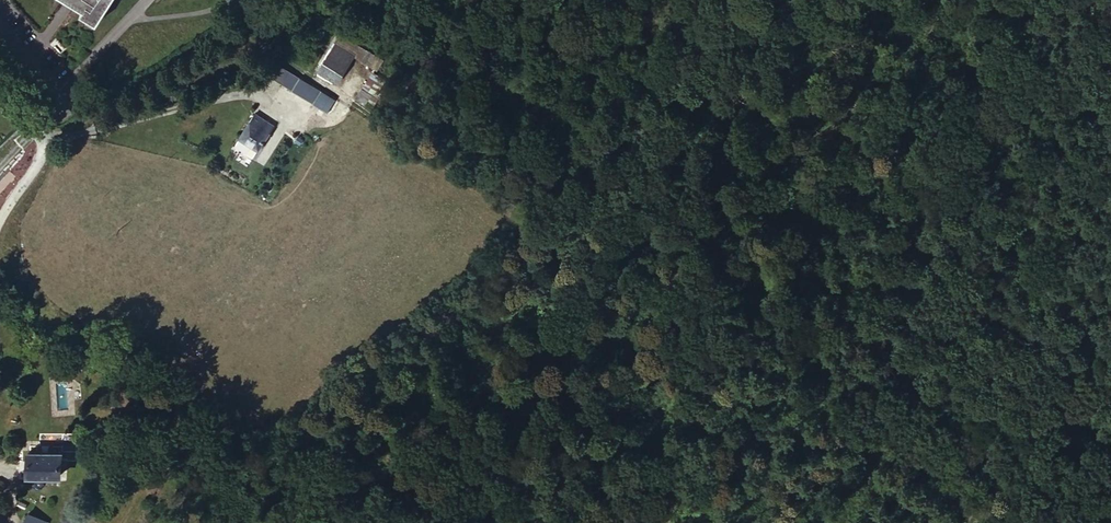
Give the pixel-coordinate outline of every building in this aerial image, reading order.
[(108,6),(112,0),(79,0),(87,5),(86,8),(100,17),(108,6)] [(354,44),(337,34),(319,61),(337,72),(354,44)] [(311,93),(318,83),(282,60),(275,70),(311,93)] [(334,107),(341,97),(325,87),(318,97),(334,107)] [(250,139),(257,143),(272,120),(252,108),(237,131),(239,132),(233,141),(245,148),(250,139)] [(251,152),(257,143),(250,139),(245,148),(251,152)] [(62,448),(30,448),(28,470),(62,470),(62,448)] [(24,516),(37,522),(42,522),(46,515),(29,506),(24,516)]
